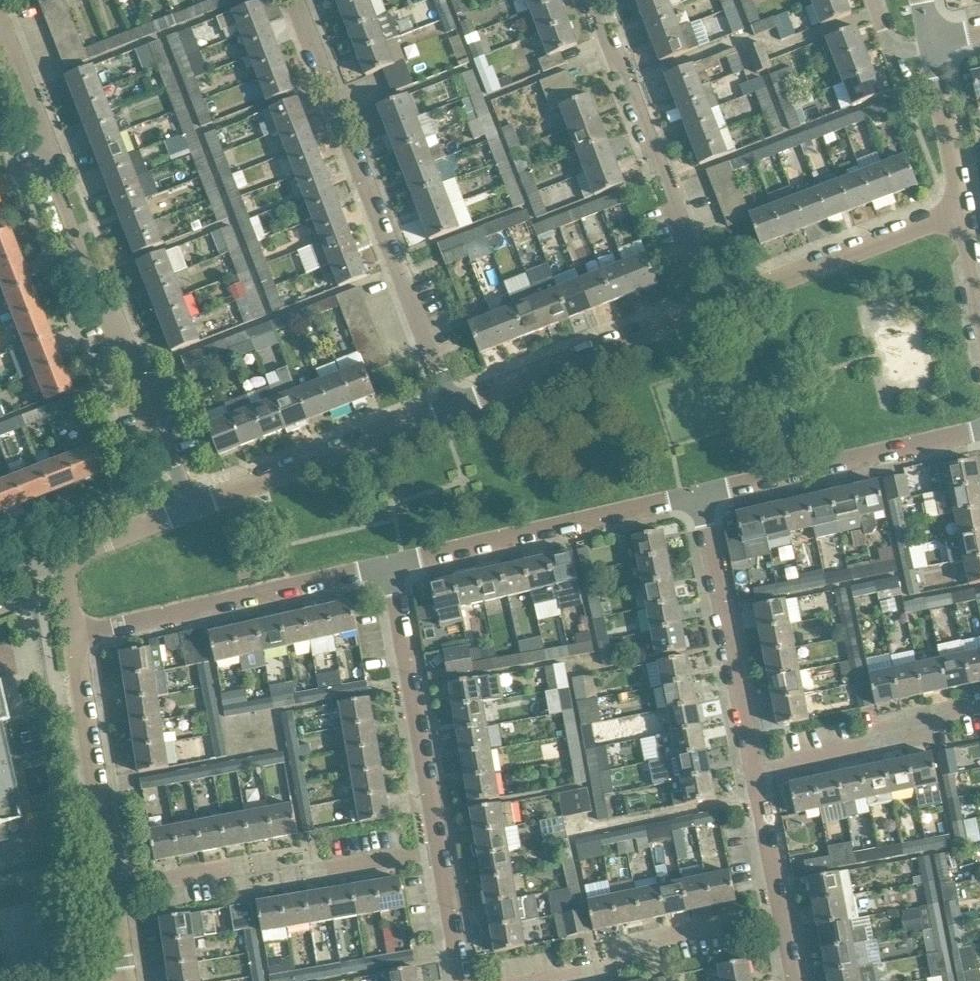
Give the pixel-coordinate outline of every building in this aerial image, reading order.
[(44,13),(66,4),(65,0),(45,0),(40,2),(44,13)] [(196,7),(199,16),(221,8),(219,0),(213,0),(196,7)] [(349,30),(377,19),(370,0),(361,0),(340,8),(349,30)] [(452,1),(457,14),(468,10),(464,0),(454,0),(452,1)] [(532,11),(560,0),(528,0),(532,11)] [(541,33),(569,22),(560,0),(532,11),(541,33)] [(643,16),(671,5),(669,0),(637,0),(643,16)] [(724,10),(735,6),(732,0),(720,0),(724,10)] [(743,4),(751,26),(761,23),(760,21),(752,0),(743,4)] [(813,2),(821,25),(852,14),(847,0),(819,0),(813,2)] [(238,25),(242,34),(270,24),(261,1),(217,18),(222,31),(238,25)] [(436,7),(442,20),(452,16),(447,2),(436,7)] [(44,13),(48,23),(71,14),(66,4),(44,13)] [(643,16),(652,39),(680,28),(679,27),(671,5),(643,16)] [(735,6),(724,10),(734,34),(744,30),(735,6)] [(196,7),(173,16),(174,21),(177,20),(179,24),(199,16),(196,7)] [(48,23),(53,34),(75,25),(71,14),(48,23)] [(173,16),(152,24),(155,33),(179,24),(177,20),(174,21),(173,16)] [(452,16),(442,20),(447,33),(458,29),(452,16)] [(761,23),(751,26),(755,36),(778,27),(774,16),(760,21),(761,23)] [(349,30),(358,53),(386,42),(377,19),(349,30)] [(460,23),(465,36),(477,32),(471,19),(460,23)] [(569,22),(541,33),(541,34),(529,38),(537,59),(549,55),(549,56),(539,60),(544,72),(565,64),(561,52),(577,45),(569,22)] [(680,28),(652,39),(661,62),(698,48),(689,23),(679,27),(680,28)] [(152,24),(129,33),(133,42),(155,33),(152,24)] [(242,34),(250,56),(278,46),(270,24),(242,34)] [(53,34),(57,45),(79,36),(75,25),(53,34)] [(827,38),(835,61),(866,49),(857,27),(827,38)] [(129,33),(107,41),(111,51),(133,42),(129,33)] [(167,37),(176,59),(187,55),(178,33),(167,37)] [(57,45),(61,56),(84,47),(79,36),(57,45)] [(367,76),(383,69),(395,65),(395,66),(407,61),(397,37),(386,42),(358,53),(367,76)] [(158,62),(160,66),(169,63),(167,59),(160,40),(151,44),(154,51),(158,62)] [(107,41),(85,50),(88,59),(111,51),(107,41)] [(469,46),(474,59),(485,54),(480,41),(469,46)] [(757,73),(771,67),(762,43),(747,48),(757,73)] [(250,56),(259,79),(287,68),(278,46),(250,56)] [(84,47),(61,56),(66,68),(88,59),(85,50),(84,47)] [(745,70),(736,48),(725,52),(727,57),(733,74),(734,76),(745,71),(745,70)] [(835,61),(844,83),(874,71),(866,49),(835,61)] [(176,59),(185,81),(195,77),(187,55),(176,59)] [(666,75),(674,98),(711,84),(709,80),(706,70),(717,66),(713,57),(702,61),(666,75)] [(383,69),(388,81),(411,72),(407,61),(395,66),(395,65),(383,69)] [(160,66),(168,88),(177,85),(169,63),(160,66)] [(486,68),(479,71),(488,94),(502,88),(500,84),(499,81),(493,65),(490,67),(486,68)] [(66,76),(75,99),(103,88),(94,66),(66,76)] [(770,75),(774,85),(785,81),(794,78),(797,76),(793,66),(770,75)] [(287,68),(259,79),(267,101),(296,91),(287,68)] [(462,74),(471,96),(481,93),(472,70),(462,74)] [(562,110),(569,129),(599,117),(590,94),(579,99),(568,71),(550,78),(540,82),(550,109),(552,114),(562,110)] [(874,71),(844,83),(853,106),(883,94),(874,71)] [(411,72),(388,81),(392,92),(415,84),(411,72)] [(185,81),(193,104),(204,100),(195,77),(185,81)] [(744,97),(755,92),(766,87),(762,77),(740,86),(744,97)] [(774,85),(782,105),(792,101),(785,81),(774,85)] [(674,98),(683,120),(720,106),(711,84),(674,98)] [(168,88),(176,110),(186,106),(177,85),(168,88)] [(755,92),(764,114),(776,110),(766,87),(755,92)] [(75,99),(83,121),(111,110),(103,88),(75,99)] [(471,96),(480,119),(489,115),(481,93),(471,96)] [(378,106),(387,129),(417,117),(408,95),(406,95),(378,106)] [(265,136),(279,131),(279,130),(307,119),(299,98),(271,109),(263,111),(267,122),(260,125),(265,136)] [(808,123),(799,99),(792,101),(801,125),(808,123)] [(204,100),(193,104),(202,127),(213,123),(204,100)] [(792,101),(782,105),(791,130),(801,125),(792,101)] [(886,101),(863,110),(867,120),(890,112),(886,101)] [(176,110),(184,132),(194,128),(186,106),(176,110)] [(683,120),(692,142),(728,128),(720,106),(683,120)] [(83,121),(92,143),(120,132),(111,110),(83,121)] [(776,110),(764,114),(764,115),(773,136),(785,132),(776,110)] [(863,110),(841,118),(845,129),(867,120),(863,110)] [(387,129),(396,151),(436,136),(427,113),(417,117),(387,129)] [(486,135),(488,141),(498,137),(489,115),(480,119),(468,123),(474,140),(486,135)] [(569,129),(578,151),(608,139),(599,117),(569,129)] [(841,118),(819,127),(823,137),(845,129),(841,118)] [(279,130),(279,131),(287,152),(315,141),(307,119),(279,130)] [(502,128),(511,152),(522,147),(513,124),(502,128)] [(819,127),(797,136),(800,146),(823,137),(819,127)] [(184,132),(193,154),(203,150),(194,128),(184,132)] [(728,128),(692,142),(700,165),(737,151),(728,128)] [(205,134),(213,155),(223,151),(215,130),(205,134)] [(92,143),(100,165),(128,154),(120,132),(92,143)] [(396,151),(404,173),(434,162),(447,157),(443,144),(440,145),(436,136),(396,151)] [(797,136),(774,144),(778,154),(800,146),(797,136)] [(488,141),(497,163),(506,159),(498,137),(488,141)] [(578,151),(586,173),(616,161),(608,139),(578,151)] [(315,141),(287,152),(288,153),(296,174),(324,163),(315,141)] [(774,144),(752,153),(756,163),(778,154),(774,144)] [(511,152),(519,174),(530,169),(528,162),(522,147),(511,152)] [(193,154),(201,176),(211,173),(203,150),(193,154)] [(213,155),(222,177),(232,173),(223,151),(213,155)] [(752,153),(730,162),(733,171),(756,163),(752,153)] [(100,165),(109,187),(137,176),(128,154),(100,165)] [(906,155),(884,164),(895,194),(918,186),(906,155)] [(497,163),(505,185),(515,181),(506,159),(497,163)] [(616,161),(586,173),(595,196),(620,186),(625,184),(625,183),(616,161)] [(404,173),(413,195),(443,184),(434,162),(404,173)] [(707,171),(711,182),(734,173),(733,171),(730,162),(707,171)] [(296,174),(296,176),(304,196),(332,185),(324,163),(296,174)] [(884,164),(861,172),(873,203),(895,194),(884,164)] [(850,176),(839,180),(851,211),(873,203),(861,172),(859,165),(847,170),(850,176)] [(519,174),(528,196),(539,191),(530,169),(519,174)] [(201,176),(210,199),(220,195),(211,173),(201,176)] [(222,177),(230,199),(240,195),(232,173),(222,177)] [(711,182),(716,193),(738,184),(734,173),(711,182)] [(827,185),(817,189),(828,220),(851,211),(839,180),(836,173),(824,177),(827,185)] [(109,187),(117,209),(145,198),(137,176),(109,187)] [(413,195),(421,218),(451,206),(464,201),(456,179),(443,184),(413,195)] [(515,181),(505,185),(514,208),(524,204),(515,181)] [(716,193),(720,204),(743,195),(738,184),(716,193)] [(311,212),(313,218),(341,207),(332,185),(304,196),(309,208),(311,212)] [(817,189),(795,197),(806,228),(828,220),(817,189)] [(539,191),(528,196),(537,218),(548,214),(542,200),(539,191)] [(622,191),(599,201),(604,211),(627,202),(622,191)] [(220,195),(210,199),(218,222),(229,218),(220,195)] [(230,199),(239,221),(249,217),(240,195),(230,199)] [(560,210),(554,195),(542,200),(548,214),(560,210)] [(720,204),(724,215),(747,206),(745,201),(743,195),(720,204)] [(789,200),(779,203),(772,206),(784,237),(806,228),(795,197),(789,200)] [(117,209),(126,231),(154,221),(145,198),(117,209)] [(451,206),(421,218),(430,239),(430,240),(436,238),(460,229),(473,224),(464,201),(451,206)] [(599,201),(577,209),(581,220),(604,211),(599,201)] [(729,227),(751,218),(750,214),(747,206),(724,215),(729,227)] [(750,214),(751,218),(761,245),(784,237),(772,206),(754,213),(750,214)] [(313,218),(321,240),(349,229),(341,207),(313,218)] [(577,209),(555,218),(559,229),(581,220),(577,209)] [(526,210),(504,219),(508,228),(530,220),(526,210)] [(239,221),(247,243),(258,239),(249,217),(239,221)] [(559,229),(555,218),(534,227),(538,237),(559,229)] [(504,219),(482,227),(486,237),(508,228),(504,219)] [(18,257),(8,230),(6,230),(2,220),(0,221),(0,264),(18,257)] [(154,221),(126,231),(135,255),(163,244),(154,221)] [(221,230),(230,252),(240,248),(232,226),(221,230)] [(482,227),(460,235),(464,245),(486,237),(482,227)] [(320,268),(330,263),(358,252),(349,229),(311,244),(320,268)] [(464,245),(460,235),(438,244),(446,265),(468,256),(464,245)] [(247,243),(256,266),(266,261),(258,239),(247,243)] [(230,252),(238,274),(239,275),(249,271),(240,248),(230,252)] [(138,262),(147,285),(175,274),(166,251),(138,262)] [(330,263),(340,287),(367,276),(358,252),(330,263)] [(647,254),(624,263),(636,293),(659,284),(647,254)] [(3,293),(28,283),(18,257),(0,264),(0,285),(3,293)] [(256,266),(264,288),(275,284),(266,261),(256,266)] [(624,263),(602,272),(614,301),(636,293),(624,263)] [(258,293),(249,271),(239,275),(242,284),(247,297),(258,293)] [(602,272),(580,280),(591,310),(614,301),(602,272)] [(147,285),(155,307),(183,296),(175,274),(147,285)] [(554,279),(531,287),(547,328),(569,319),(557,289),(558,289),(554,279)] [(580,280),(558,289),(557,289),(569,319),(591,310),(580,280)] [(3,293),(13,320),(39,310),(28,283),(3,293)] [(242,284),(231,288),(236,301),(247,297),(242,284)] [(275,284),(264,288),(274,312),(284,308),(275,284)] [(514,306),(513,306),(525,336),(547,328),(531,287),(510,296),(514,306)] [(341,306),(341,308),(364,299),(360,288),(337,297),(341,306)] [(258,293),(247,297),(236,301),(245,324),(266,315),(258,293)] [(155,307),(164,329),(192,318),(183,296),(155,307)] [(317,315),(341,306),(337,297),(315,305),(317,310),(315,311),(317,315)] [(341,308),(346,319),(368,310),(364,299),(341,308)] [(296,323),(317,315),(315,311),(317,310),(315,305),(292,314),(296,323)] [(513,306),(491,315),(503,345),(525,336),(513,306)] [(13,320),(24,346),(49,337),(39,310),(13,320)] [(346,319),(350,329),(373,320),(368,310),(346,319)] [(275,331),(296,323),(292,314),(269,322),(271,327),(273,327),(275,331)] [(503,345),(491,315),(469,324),(481,354),(503,345)] [(192,318),(164,329),(173,352),(201,341),(192,318)] [(350,329),(354,340),(377,331),(373,320),(350,329)] [(251,340),(275,331),(273,327),(271,327),(269,322),(247,331),(251,340)] [(229,349),(251,340),(247,331),(227,338),(229,344),(227,344),(229,349)] [(354,340),(358,351),(381,342),(377,331),(354,340)] [(24,346),(34,373),(59,363),(49,337),(24,346)] [(207,357),(208,357),(229,349),(227,344),(229,344),(227,338),(204,347),(207,357)] [(358,351),(363,362),(385,353),(381,342),(358,351)] [(211,366),(208,357),(207,357),(204,347),(181,356),(188,375),(211,366)] [(363,362),(364,364),(368,373),(390,365),(385,353),(363,362)] [(59,363),(34,373),(45,400),(70,390),(59,363)] [(364,364),(341,373),(353,403),(375,395),(376,395),(368,373),(364,364)] [(281,381),(270,386),(275,399),(287,429),(289,433),(303,428),(301,423),(309,420),(297,390),(288,366),(276,371),(281,381)] [(341,373),(319,381),(331,412),(353,403),(341,373)] [(319,381),(297,390),(309,420),(331,412),(319,381)] [(258,391),(248,395),(264,437),(287,429),(275,399),(270,386),(257,390),(258,391)] [(248,395),(226,404),(243,446),(264,437),(248,395)] [(73,397),(47,407),(51,417),(77,407),(73,397)] [(220,454),(243,446),(226,404),(203,413),(219,455),(221,455),(220,454)] [(47,407),(30,413),(34,424),(51,417),(47,407)] [(0,425),(0,437),(14,432),(10,421),(0,425)] [(92,446),(66,456),(76,482),(102,472),(92,446)] [(66,456),(39,467),(49,492),(76,482),(66,456)] [(941,492),(941,493),(979,485),(979,478),(977,460),(936,467),(941,492)] [(39,467),(12,477),(22,502),(49,492),(39,467)] [(885,480),(890,502),(899,500),(910,497),(905,475),(885,480)] [(0,482),(0,511),(22,502),(12,477),(0,482)] [(879,481),(856,486),(863,516),(865,527),(863,528),(865,535),(874,533),(877,526),(874,514),(886,511),(879,481)] [(955,514),(979,509),(979,485),(941,493),(941,492),(935,493),(939,515),(955,512),(955,514)] [(856,486),(831,492),(841,533),(863,528),(865,527),(863,516),(856,486)] [(831,492),(808,497),(815,527),(818,537),(841,533),(831,492)] [(808,497),(785,503),(792,533),(815,527),(808,497)] [(890,503),(895,526),(904,524),(899,501),(890,503)] [(785,503),(761,508),(768,538),(792,533),(785,503)] [(741,531),(726,534),(732,562),(771,553),(768,538),(761,508),(737,513),(741,531)] [(960,536),(960,538),(979,534),(979,509),(955,514),(960,536)] [(895,526),(900,550),(909,548),(904,524),(895,526)] [(634,537),(639,561),(668,555),(663,531),(634,537)] [(965,562),(979,559),(979,534),(960,538),(960,536),(946,539),(951,563),(964,560),(965,562)] [(578,550),(584,575),(594,573),(589,548),(578,550)] [(900,550),(905,573),(914,571),(909,548),(900,550)] [(572,551),(548,556),(558,598),(581,593),(579,580),(572,551)] [(639,561),(643,585),(673,580),(668,555),(639,561)] [(548,556),(524,562),(531,591),(534,604),(558,598),(548,556)] [(965,562),(969,585),(979,583),(979,559),(965,562)] [(896,561),(873,566),(874,577),(898,572),(896,561)] [(524,562),(501,567),(508,596),(531,591),(524,562)] [(873,566),(849,571),(852,582),(874,577),(873,566)] [(501,567),(478,572),(484,602),(508,596),(501,567)] [(849,571),(825,576),(827,587),(852,582),(849,571)] [(914,571),(905,573),(910,597),(919,595),(914,571)] [(478,572),(454,578),(461,607),(484,602),(478,572)] [(584,575),(589,598),(599,596),(594,573),(584,575)] [(825,576),(801,580),(803,591),(827,587),(825,576)] [(899,577),(875,582),(878,593),(902,588),(899,577)] [(461,607),(454,578),(431,583),(441,626),(465,621),(461,607)] [(643,585),(648,609),(678,603),(673,580),(643,585)] [(801,580),(777,585),(779,596),(803,591),(801,580)] [(878,593),(875,582),(852,587),(855,598),(878,593)] [(777,585),(771,586),(773,597),(779,596),(777,585)] [(835,591),(840,615),(851,613),(846,588),(835,591)] [(974,591),(950,595),(953,606),(976,601),(974,591)] [(950,595),(927,600),(930,610),(953,606),(950,595)] [(589,598),(594,621),(604,619),(599,596),(589,598)] [(755,606),(760,631),(791,625),(786,600),(755,606)] [(930,610),(927,600),(904,604),(906,615),(930,610)] [(352,601),(327,607),(334,636),(358,631),(352,601)] [(648,609),(653,633),(682,627),(678,603),(648,609)] [(327,607),(303,612),(309,642),(334,636),(327,607)] [(303,612),(280,617),(287,647),(309,642),(303,612)] [(840,615),(845,638),(856,636),(851,613),(840,615)] [(280,617),(256,623),(263,652),(287,647),(280,617)] [(594,621),(599,644),(610,642),(604,619),(594,621)] [(256,623),(233,628),(239,658),(263,652),(256,623)] [(760,631),(765,654),(795,648),(791,625),(760,631)] [(682,627),(653,633),(657,656),(687,650),(682,627)] [(187,666),(199,664),(209,662),(205,638),(203,628),(180,633),(187,666)] [(239,658),(233,628),(210,633),(216,663),(239,658)] [(575,646),(569,647),(570,657),(594,653),(591,634),(574,637),(575,646)] [(845,638),(850,661),(861,659),(856,636),(845,638)] [(941,660),(940,660),(947,690),(970,685),(963,655),(964,654),(961,641),(938,646),(941,660)] [(610,642),(599,644),(604,666),(615,664),(610,642)] [(121,652),(125,676),(165,670),(161,646),(121,652)] [(569,647),(545,652),(546,661),(570,657),(569,647)] [(470,648),(444,652),(449,678),(474,674),(472,664),(470,648)] [(765,654),(769,677),(800,671),(795,648),(765,654)] [(964,654),(963,655),(970,685),(979,683),(979,651),(964,654)] [(545,652),(521,656),(523,665),(546,661),(545,652)] [(521,656),(497,660),(499,669),(523,665),(521,656)] [(658,662),(664,688),(693,682),(688,656),(658,662)] [(850,661),(855,685),(866,683),(861,659),(850,661)] [(497,660),(472,664),(474,674),(499,669),(497,660)] [(940,660),(917,665),(923,695),(947,690),(940,660)] [(199,664),(201,678),(212,676),(212,674),(209,662),(199,664)] [(917,665),(894,670),(900,700),(923,695),(917,665)] [(553,668),(557,692),(567,690),(563,666),(553,668)] [(125,676),(129,700),(158,696),(158,695),(168,694),(165,670),(125,676)] [(900,700),(894,670),(869,675),(876,705),(900,700)] [(769,677),(774,701),(804,695),(800,671),(769,677)] [(450,683),(454,708),(483,702),(492,701),(490,687),(489,677),(479,678),(450,683)] [(573,680),(578,705),(587,703),(583,679),(573,680)] [(367,682),(342,686),(344,696),(369,692),(367,682)] [(664,688),(668,711),(698,705),(693,682),(664,688)] [(866,683),(855,685),(860,709),(871,706),(866,683)] [(203,687),(206,701),(216,699),(214,685),(203,687)] [(342,686),(329,689),(331,699),(344,696),(342,686)] [(245,690),(234,692),(236,705),(247,703),(245,690)] [(318,690),(304,693),(306,703),(320,701),(318,690)] [(557,692),(561,715),(572,714),(567,690),(557,692)] [(280,697),(281,701),(282,707),(296,705),(294,695),(280,697)] [(804,695),(774,701),(779,725),(809,719),(804,695)] [(129,700),(132,724),(162,720),(158,696),(129,700)] [(374,722),(370,698),(340,703),(345,727),(374,722)] [(265,700),(257,701),(258,712),(272,709),(270,699),(265,700)] [(454,708),(458,733),(488,728),(483,702),(454,708)] [(249,713),(247,703),(236,705),(233,705),(235,716),(249,713)] [(578,705),(582,728),(592,726),(587,703),(578,705)] [(668,711),(673,735),(702,729),(698,705),(668,711)] [(208,711),(211,724),(221,722),(218,709),(208,711)] [(561,715),(566,739),(576,737),(572,714),(561,715)] [(132,724),(136,747),(166,743),(162,720),(132,724)] [(283,721),(286,737),(296,735),(293,720),(283,721)] [(27,837),(0,722),(0,843),(27,837)] [(378,746),(374,722),(345,727),(349,751),(378,746)] [(582,728),(586,752),(596,750),(592,726),(582,728)] [(458,733),(462,756),(492,751),(488,728),(458,733)] [(673,735),(677,757),(707,751),(702,729),(673,735)] [(223,732),(213,734),(215,747),(225,745),(223,732)] [(566,739),(570,762),(580,760),(576,737),(566,739)] [(166,743),(136,747),(140,772),(169,768),(166,743)] [(288,745),(291,760),(301,758),(313,756),(311,743),(298,746),(298,743),(288,745)] [(382,769),(378,746),(349,751),(353,775),(382,769)] [(586,752),(590,774),(600,772),(596,750),(586,752)] [(462,756),(466,780),(496,775),(492,751),(462,756)] [(677,757),(682,781),(711,775),(707,751),(677,757)] [(939,753),(944,776),(954,775),(949,751),(939,753)] [(274,754),(260,757),(261,767),(276,764),(274,754)] [(933,754),(908,759),(915,789),(919,808),(943,803),(933,754)] [(252,758),(235,762),(237,771),(253,768),(252,758)] [(908,759),(885,764),(892,794),(915,789),(908,759)] [(580,760),(570,762),(574,786),(585,784),(580,760)] [(229,763),(212,766),(214,776),(231,773),(229,763)] [(885,764),(861,769),(868,799),(867,799),(869,805),(892,800),(891,794),(892,794),(885,764)] [(204,767),(188,770),(190,780),(206,777),(204,767)] [(293,770),(295,784),(305,782),(303,768),(293,770)] [(386,793),(382,769),(353,775),(357,798),(386,793)] [(838,774),(844,804),(847,817),(858,814),(856,802),(867,799),(868,799),(861,769),(838,774)] [(179,772),(164,775),(166,785),(181,782),(179,772)] [(590,774),(595,799),(605,797),(600,772),(590,774)] [(821,809),(844,804),(838,774),(814,779),(821,809)] [(166,785),(164,775),(140,779),(142,789),(166,785)] [(496,775),(466,780),(470,803),(500,798),(496,775)] [(711,775),(682,781),(670,783),(675,807),(716,799),(711,775)] [(944,776),(949,800),(959,798),(954,775),(944,776)] [(796,814),(821,809),(814,779),(790,784),(796,814)] [(593,811),(588,787),(559,793),(564,816),(593,811)] [(297,795),(300,808),(310,806),(307,793),(297,795)] [(390,817),(386,793),(357,798),(361,823),(391,817),(390,817)] [(605,797),(595,799),(599,823),(609,821),(605,797)] [(949,800),(953,823),(963,821),(959,798),(949,800)] [(471,809),(475,834),(505,829),(505,828),(516,826),(512,802),(471,809)] [(299,834),(293,804),(269,809),(274,839),(299,834)] [(310,806),(300,808),(304,833),(314,831),(310,806)] [(274,839),(269,809),(245,813),(251,843),(274,839)] [(718,811),(692,816),(694,826),(720,821),(718,811)] [(251,843),(245,813),(222,818),(227,847),(251,843)] [(558,841),(559,844),(569,842),(563,816),(540,821),(545,844),(558,841)] [(668,821),(670,831),(672,831),(679,860),(688,858),(682,829),(694,826),(692,816),(668,821)] [(227,847),(222,818),(198,822),(204,852),(227,847)] [(648,843),(672,838),(670,831),(668,821),(645,826),(647,836),(648,843)] [(963,821),(953,823),(959,847),(969,846),(963,821)] [(204,852),(198,822),(174,827),(180,856),(204,852)] [(623,841),(647,836),(645,826),(621,831),(623,841)] [(180,856),(174,827),(150,831),(156,861),(180,856)] [(479,857),(480,858),(509,853),(505,829),(475,834),(477,841),(472,845),(474,857),(479,857)] [(600,846),(623,841),(621,831),(598,836),(600,846)] [(578,851),(600,846),(598,836),(576,841),(578,851)] [(949,836),(925,840),(927,850),(951,845),(949,836)] [(925,840),(902,844),(905,854),(927,850),(925,840)] [(562,858),(564,857),(572,856),(569,842),(559,844),(562,858)] [(902,844),(878,849),(880,859),(905,854),(902,844)] [(878,849),(855,854),(857,863),(880,859),(878,849)] [(480,858),(484,883),(513,878),(509,853),(480,858)] [(855,854),(831,858),(833,868),(857,863),(855,854)] [(940,881),(941,888),(951,886),(951,884),(945,854),(935,856),(940,881)] [(918,858),(923,884),(934,882),(929,856),(918,858)] [(833,868),(831,858),(806,863),(808,873),(833,868)] [(684,882),(681,882),(687,912),(711,906),(705,877),(706,877),(703,864),(681,869),(684,882)] [(809,878),(814,904),(854,897),(849,870),(809,878)] [(730,872),(706,877),(705,877),(711,906),(737,901),(730,872)] [(566,875),(568,887),(569,889),(579,887),(576,873),(566,875)] [(659,887),(658,887),(664,916),(687,912),(681,882),(671,884),(668,874),(657,876),(659,887)] [(382,912),(406,908),(401,878),(377,882),(382,912)] [(484,883),(488,905),(517,900),(513,878),(484,883)] [(377,882),(353,886),(358,916),(382,912),(377,882)] [(923,884),(927,907),(938,905),(934,882),(923,884)] [(944,904),(945,908),(960,905),(956,883),(951,884),(951,886),(941,888),(944,904)] [(353,886),(329,890),(334,920),(358,916),(353,886)] [(572,901),(574,911),(583,909),(579,887),(569,889),(572,901)] [(617,926),(611,897),(609,887),(588,892),(590,901),(588,902),(594,931),(617,926)] [(658,887),(634,892),(640,921),(664,916),(658,887)] [(334,920),(329,890),(306,894),(311,924),(334,920)] [(628,893),(618,895),(611,897),(617,926),(640,921),(634,892),(628,893)] [(306,894),(282,898),(287,928),(311,924),(306,894)] [(536,898),(536,897),(517,900),(488,905),(492,929),(521,924),(540,921),(539,920),(537,920),(533,899),(536,898)] [(858,920),(854,897),(814,904),(818,927),(858,920)] [(287,928),(282,898),(258,902),(263,932),(287,928)] [(252,903),(234,906),(238,932),(246,930),(256,929),(252,903)] [(927,907),(932,931),(943,928),(938,905),(927,907)] [(945,908),(949,928),(958,926),(964,925),(963,923),(962,914),(960,905),(945,908)] [(589,932),(583,909),(574,911),(565,913),(570,936),(589,932)] [(978,911),(962,914),(963,923),(979,920),(978,911)] [(205,932),(202,912),(161,918),(165,942),(194,938),(205,936),(205,932)] [(875,941),(870,918),(858,920),(818,927),(823,950),(875,941)] [(521,924),(492,929),(496,952),(525,947),(521,924)] [(949,928),(953,951),(963,949),(968,948),(968,946),(964,925),(958,926),(949,928)] [(932,931),(936,954),(948,952),(943,928),(932,931)] [(256,929),(246,930),(248,944),(258,942),(256,929)] [(198,962),(194,938),(165,942),(168,966),(198,962)] [(882,964),(877,940),(875,941),(823,950),(828,975),(874,966),(882,964)] [(958,974),(979,969),(979,967),(976,945),(968,946),(968,948),(963,949),(953,951),(958,974)] [(413,951),(389,956),(390,966),(415,961),(413,951)] [(250,953),(253,968),(263,967),(260,952),(250,953)] [(936,954),(941,977),(952,975),(948,952),(936,954)] [(389,956),(375,958),(377,968),(390,966),(389,956)] [(352,962),(351,962),(353,972),(367,970),(365,960),(353,962),(352,962)] [(722,980),(753,980),(748,960),(719,966),(722,980)] [(198,962),(168,966),(170,980),(201,980),(198,962)] [(342,964),(328,966),(329,977),(343,974),(342,964)] [(829,980),(877,980),(874,966),(828,975),(829,980)] [(416,967),(376,974),(377,980),(418,980),(416,967)] [(317,968),(303,970),(305,980),(319,978),(317,968)] [(959,980),(979,980),(979,969),(958,974),(959,980)] [(294,971),(279,974),(280,980),(295,980),(294,971)]
